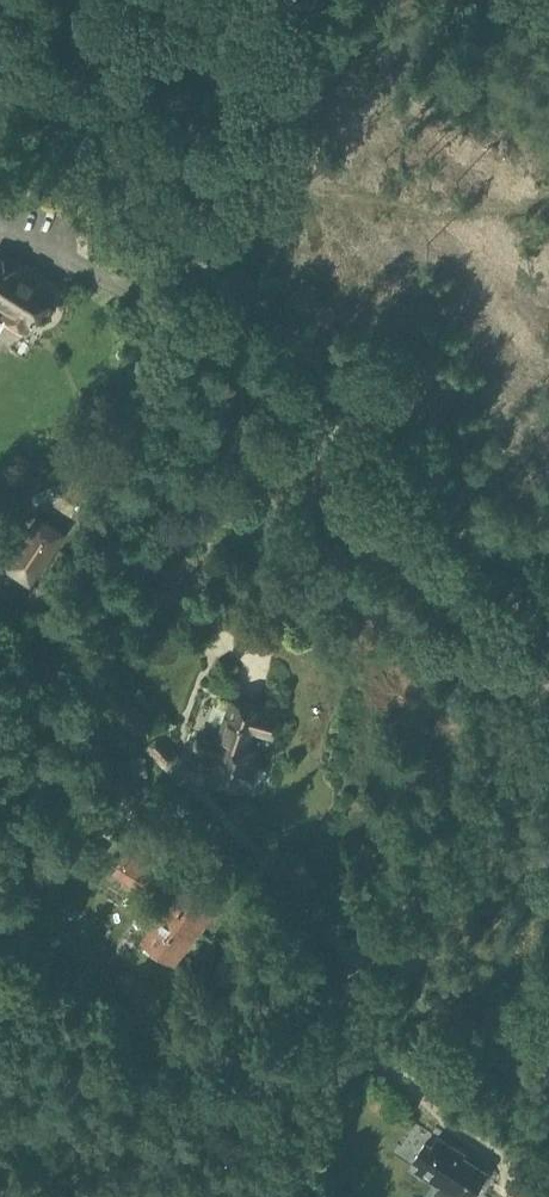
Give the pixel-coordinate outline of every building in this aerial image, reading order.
[(7,309),(4,319),(23,332),(35,313),(39,314),(42,314),(45,312),(46,308),(45,304),(42,302),(47,294),(18,276),(22,268),(6,257),(0,263),(0,304),(7,309)] [(32,584),(64,531),(36,514),(3,566),(32,584)] [(76,559),(60,550),(38,584),(52,594),(76,559)] [(198,731),(192,752),(213,759),(208,775),(241,786),(242,784),(245,785),(252,763),(249,762),(253,750),(249,749),(254,732),(272,738),(280,713),(233,697),(230,705),(220,737),(198,731)] [(145,747),(179,784),(192,771),(161,734),(145,747)] [(146,776),(145,755),(131,756),(129,740),(103,744),(107,787),(133,784),(133,778),(146,776)] [(214,909),(182,888),(185,882),(129,848),(112,873),(162,906),(140,941),(174,962),(196,929),(199,931),(214,909)] [(418,1165),(416,1169),(441,1185),(436,1193),(442,1196),(469,1196),(485,1172),(462,1157),(463,1155),(436,1137),(432,1144),(418,1165)] [(518,1195),(520,1196),(545,1196),(530,1182),(518,1195)]
